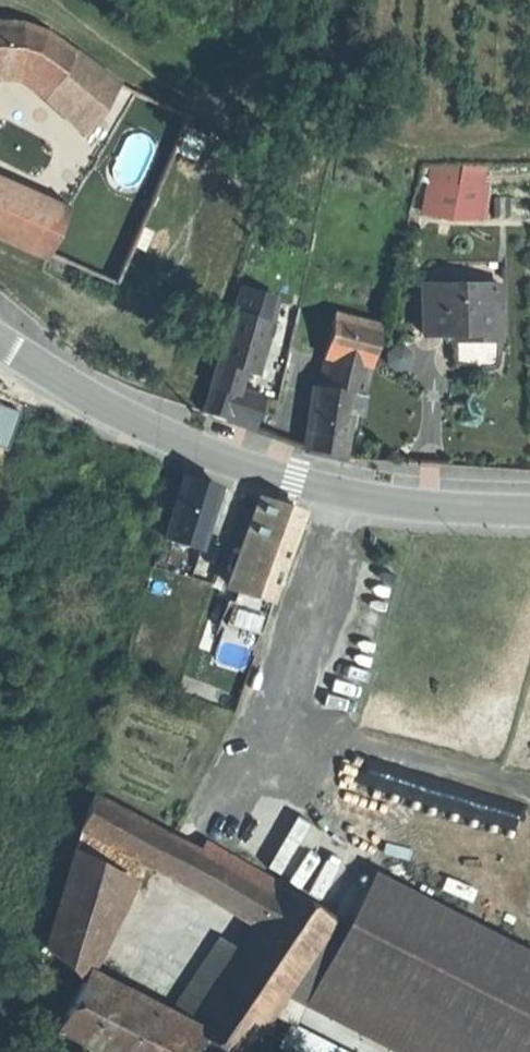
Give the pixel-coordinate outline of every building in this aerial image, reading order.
[(0,23),(0,73),(18,74),(21,25),(0,23)] [(21,25),(18,74),(45,95),(73,54),(44,33),(21,25)] [(73,54),(45,95),(84,137),(118,85),(73,54)] [(456,187),(432,181),(423,218),(448,223),(448,222),(456,187)] [(481,187),(456,187),(448,222),(473,221),(481,187)] [(0,192),(0,242),(44,261),(62,219),(0,192)] [(68,266),(52,258),(47,267),(64,275),(68,266)] [(495,287),(422,287),(422,336),(455,335),(455,342),(495,342),(495,287)] [(274,299),(240,289),(209,389),(235,396),(237,390),(243,372),(254,375),(266,333),(268,333),(274,301),(274,299)] [(379,328),(274,301),(268,333),(266,341),(324,356),(370,367),(379,328)] [(455,342),(453,342),(453,364),(474,364),(495,364),(495,342),(455,342)] [(370,367),(324,356),(316,389),(363,397),(370,367)] [(264,399),(237,390),(235,396),(209,389),(202,412),(229,422),(254,431),(264,399)] [(363,397),(316,389),(314,396),(306,449),(344,458),(350,423),(357,425),(363,397)] [(184,476),(166,539),(201,550),(220,487),(200,481),(184,476)] [(303,515),(270,504),(238,593),(271,603),(303,515)] [(166,539),(164,538),(155,567),(192,578),(201,550),(166,539)] [(238,593),(213,585),(200,628),(256,645),(271,603),(238,593)] [(198,853),(92,794),(82,830),(128,857),(258,927),(282,890),(259,876),(254,883),(226,868),(198,853)] [(128,857),(82,830),(48,947),(65,962),(94,923),(128,857)] [(217,852),(203,844),(198,853),(226,868),(231,859),(217,852)] [(260,875),(231,859),(226,868),(254,883),(259,876),(260,875)] [(376,870),(322,975),(472,1051),(529,1051),(529,949),(376,870)] [(190,1031),(205,1038),(226,1051),(245,1051),(333,921),(283,889),(282,890),(258,927),(190,1031)] [(94,923),(65,962),(85,980),(87,977),(92,980),(116,943),(94,923)] [(307,1004),(400,1051),(472,1051),(322,975),(307,1004)] [(152,1012),(92,980),(87,977),(85,980),(59,1029),(103,1051),(132,1051),(152,1012)] [(152,1012),(132,1051),(190,1051),(205,1038),(190,1031),(152,1012)] [(285,1051),(355,1051),(293,1029),(285,1051)]
